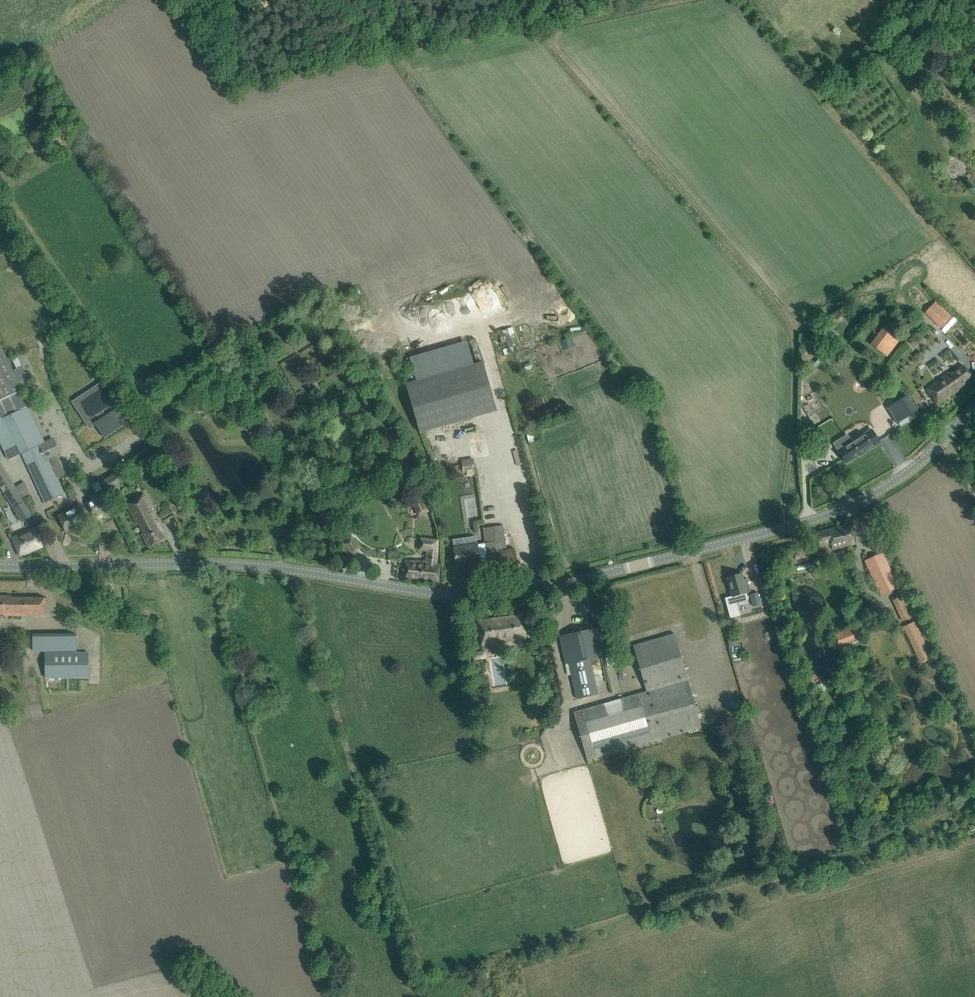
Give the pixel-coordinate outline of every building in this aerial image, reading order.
[(362,285),(369,299),(378,294),(371,281),(362,285)] [(940,328),(953,316),(937,300),(925,311),(940,328)] [(499,329),(503,354),(514,353),(511,334),(514,334),(513,327),(499,329)] [(884,328),(872,343),(881,350),(893,335),(884,328)] [(830,329),(824,340),(835,347),(840,340),(837,339),(840,335),(830,329)] [(24,390),(0,341),(0,401),(24,390)] [(18,357),(13,359),(18,370),(23,367),(18,357)] [(497,410),(483,361),(406,384),(420,433),(497,410)] [(926,388),(932,396),(937,405),(961,389),(959,387),(972,378),(964,365),(952,373),(951,371),(926,388)] [(801,383),(815,414),(825,409),(811,379),(801,383)] [(104,388),(82,402),(97,425),(104,437),(127,423),(104,388)] [(0,401),(0,441),(9,459),(21,453),(45,503),(66,493),(49,460),(62,454),(54,437),(44,442),(20,392),(0,401)] [(903,397),(887,407),(895,419),(897,423),(918,411),(915,406),(908,394),(903,397)] [(848,435),(834,443),(844,458),(847,464),(860,456),(880,443),(879,440),(875,434),(872,429),(852,441),(848,435)] [(474,458),(462,460),(464,477),(476,476),(474,458)] [(14,508),(17,513),(23,521),(33,515),(27,507),(24,501),(23,499),(30,495),(23,482),(15,487),(14,485),(0,461),(0,485),(14,508)] [(408,473),(406,466),(393,470),(396,477),(408,473)] [(118,486),(127,482),(120,470),(100,482),(109,496),(120,490),(118,486)] [(100,483),(93,487),(96,492),(103,489),(100,483)] [(88,503),(90,507),(94,516),(111,507),(104,494),(88,503)] [(126,503),(144,539),(149,547),(167,538),(144,494),(126,503)] [(423,494),(411,502),(419,516),(432,509),(423,494)] [(81,507),(76,510),(75,509),(67,513),(68,514),(60,518),(66,530),(88,519),(81,507)] [(816,533),(819,542),(819,545),(832,542),(834,550),(855,545),(850,524),(816,533)] [(507,550),(503,525),(483,528),(486,546),(478,547),(477,544),(454,548),(457,566),(471,564),(472,567),(481,565),(480,563),(489,561),(491,576),(519,572),(518,562),(515,549),(507,550)] [(13,538),(20,555),(42,546),(35,529),(13,538)] [(341,540),(347,547),(353,554),(361,547),(348,533),(341,540)] [(425,560),(405,558),(403,578),(439,582),(440,566),(437,566),(440,539),(421,537),(419,550),(426,551),(425,560)] [(865,561),(869,570),(881,595),(899,586),(882,552),(865,561)] [(704,563),(693,565),(694,573),(705,570),(704,563)] [(729,577),(727,577),(733,597),(751,592),(749,586),(747,578),(743,579),(741,573),(735,575),(735,574),(729,576),(729,577)] [(758,592),(750,594),(753,606),(761,604),(758,592)] [(913,616),(903,593),(893,598),(903,621),(913,616)] [(4,615),(4,617),(25,617),(25,615),(46,615),(46,598),(11,598),(11,599),(5,599),(5,596),(0,596),(0,614),(4,615)] [(479,622),(480,631),(482,644),(526,638),(522,615),(479,622)] [(931,656),(915,620),(904,625),(921,661),(931,656)] [(840,645),(862,636),(858,626),(836,634),(840,645)] [(560,636),(562,646),(566,663),(570,662),(577,697),(598,693),(590,657),(608,654),(602,627),(560,636)] [(634,646),(647,691),(624,697),(624,698),(647,691),(647,692),(661,739),(702,727),(676,634),(634,646)] [(5,642),(0,644),(0,657),(3,667),(12,664),(5,642)] [(89,678),(89,652),(46,652),(46,678),(89,678)] [(613,655),(605,657),(607,666),(615,664),(613,655)] [(624,698),(624,697),(574,711),(588,760),(702,728),(702,727),(661,739),(647,692),(647,691),(624,698)]
